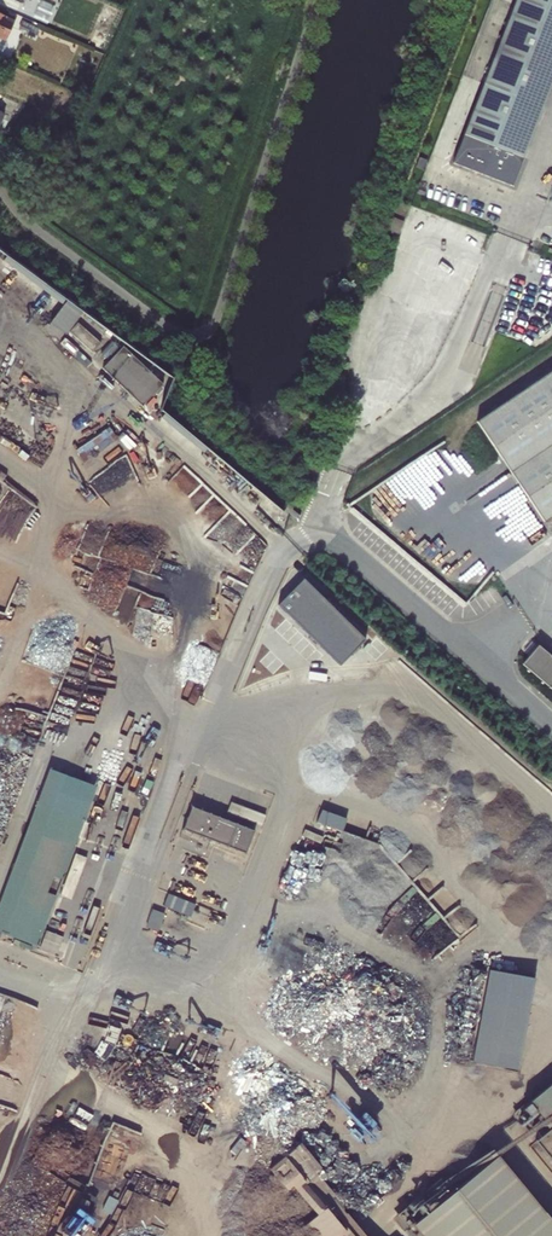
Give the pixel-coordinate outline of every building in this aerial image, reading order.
[(464,156),(523,179),(551,104),(551,0),(524,0),(464,156)] [(1,51),(15,21),(0,14),(0,51),(1,51)] [(24,22),(22,29),(27,31),(26,34),(34,38),(38,28),(24,22)] [(431,150),(427,160),(434,163),(438,153),(431,150)] [(50,324),(66,336),(80,316),(64,304),(50,324)] [(69,331),(92,352),(100,343),(78,322),(69,331)] [(122,346),(102,368),(142,406),(162,384),(122,346)] [(479,425),(545,523),(551,519),(551,376),(479,425)] [(551,661),(551,657),(538,644),(535,646),(551,661)] [(535,646),(521,663),(551,689),(551,661),(535,646)] [(37,945),(95,786),(49,769),(0,900),(0,931),(37,945)] [(258,813),(196,789),(186,812),(249,837),(258,813)] [(185,891),(169,884),(164,899),(180,905),(185,891)] [(175,907),(164,903),(157,920),(169,924),(175,907)] [(498,963),(481,1055),(527,1063),(543,972),(498,963)] [(551,1106),(551,1075),(524,1100),(539,1117),(551,1106)] [(532,1138),(551,1164),(551,1123),(532,1138)] [(311,1135),(286,1157),(329,1207),(349,1191),(327,1165),(333,1161),(311,1135)] [(319,1216),(336,1235),(341,1235),(368,1214),(349,1191),(329,1207),(319,1216)] [(293,1235),(319,1235),(308,1223),(293,1235)]
